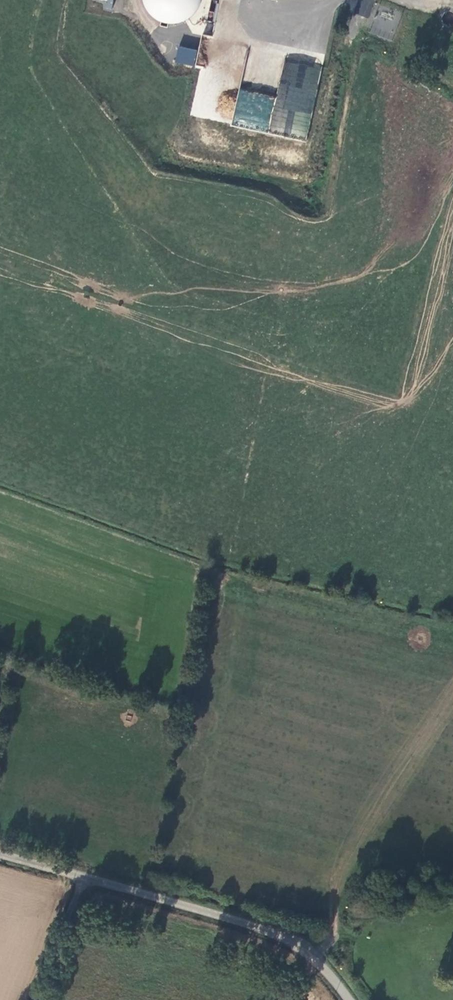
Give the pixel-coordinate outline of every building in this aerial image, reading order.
[(113,0),(96,0),(103,1),(102,9),(112,10),(113,0)] [(145,6),(152,15),(161,20),(171,22),(181,20),(190,14),(196,6),(198,0),(143,0),(145,6)] [(194,66),(197,49),(178,46),(175,63),(194,66)] [(283,60),(276,97),(238,90),(231,126),(307,140),(321,67),(283,60)]
